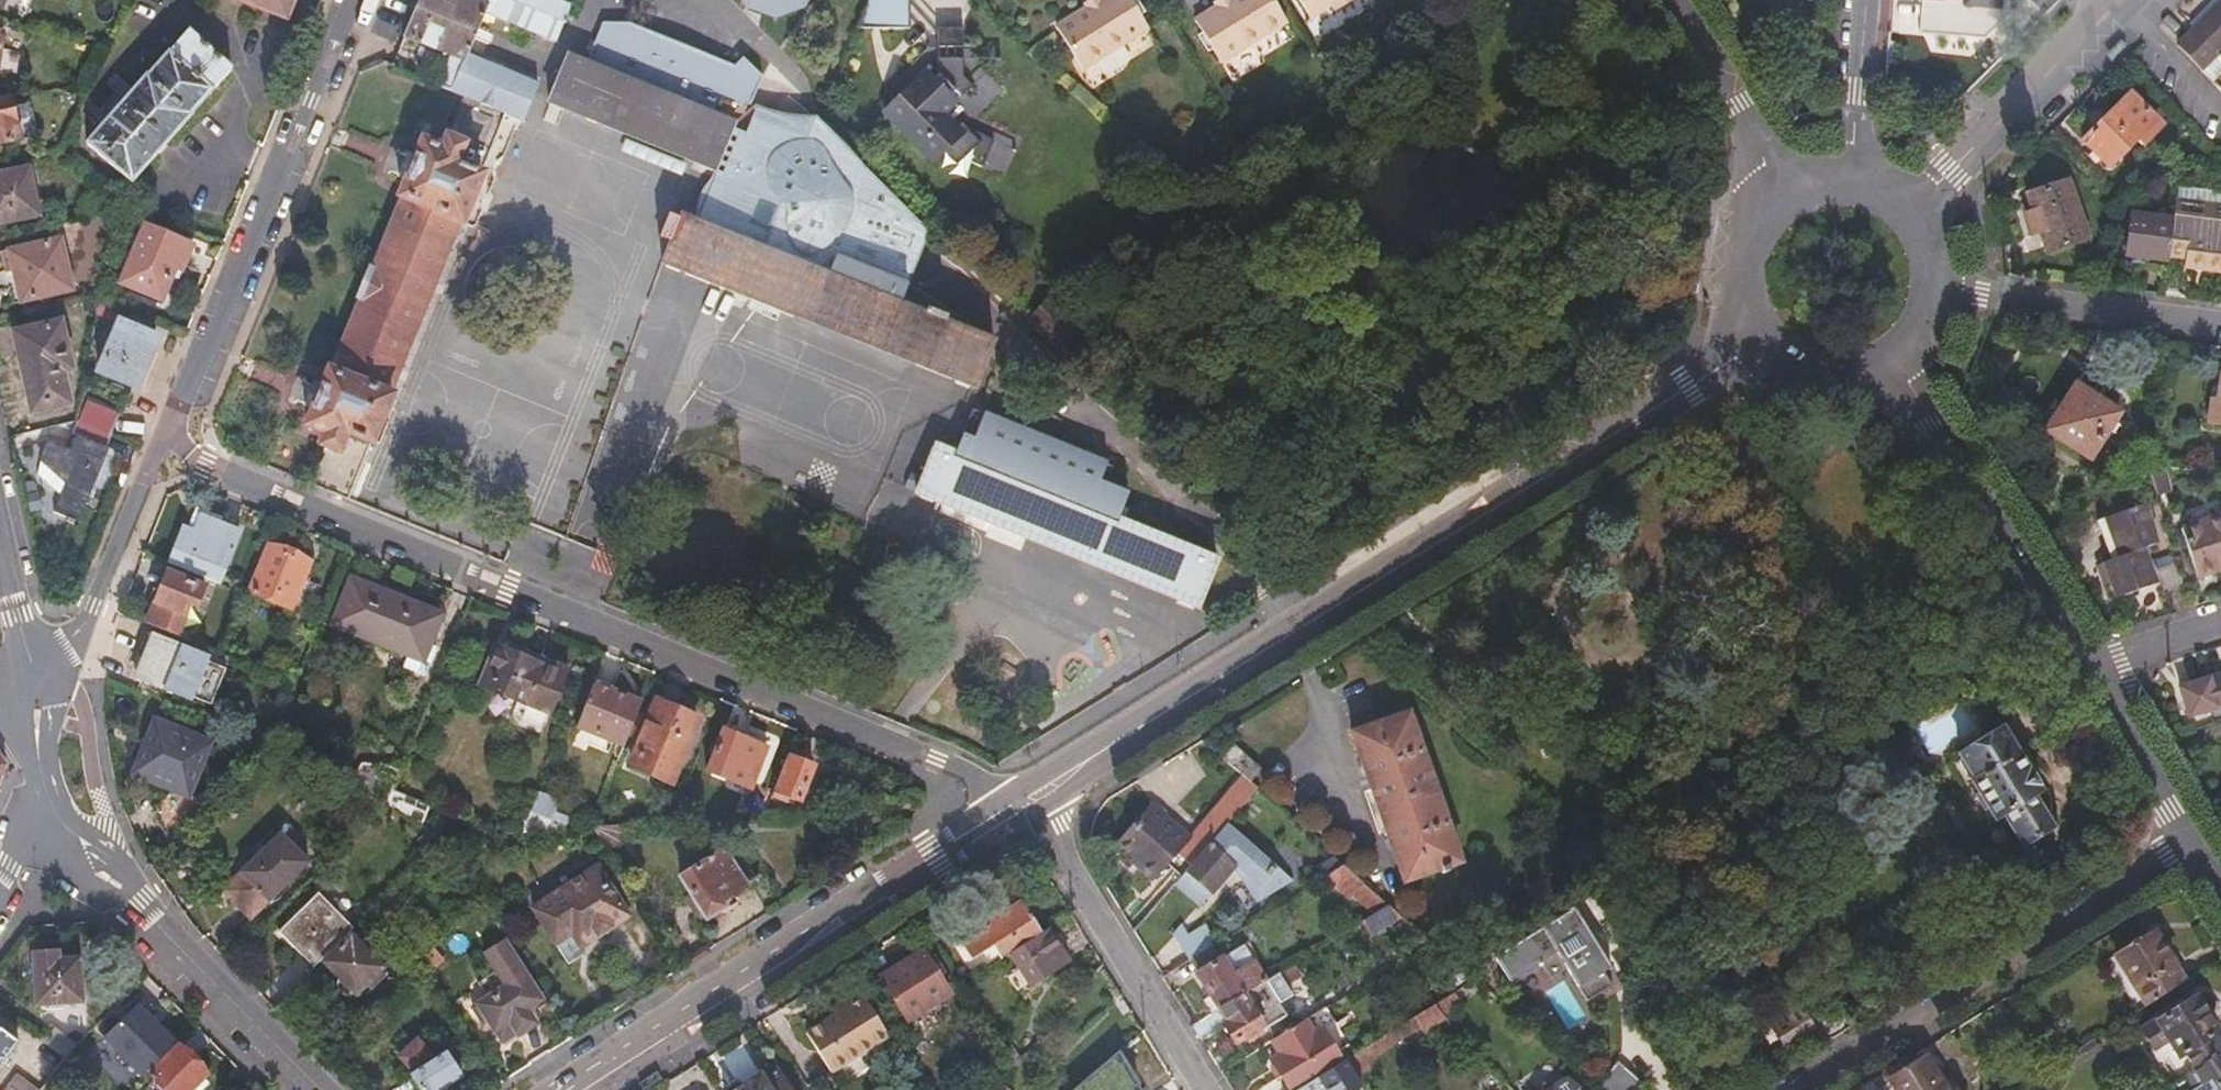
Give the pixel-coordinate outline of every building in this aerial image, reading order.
[(288,19),(295,0),(237,0),(288,19)] [(303,483),(346,500),(348,494),(369,443),(373,444),(393,394),(391,393),(398,374),(426,307),(459,223),(462,224),(483,172),(480,171),(503,112),(523,120),(537,85),(467,54),(484,12),(555,41),(570,7),(553,0),(421,0),(405,37),(451,57),(439,86),(460,94),(439,147),(420,138),(397,197),(400,199),(372,270),(369,270),(356,299),(359,300),(331,368),(327,367),(304,427),(323,435),(303,483)] [(746,4),(775,14),(801,5),(804,0),(744,0),(746,4)] [(858,29),(913,27),(912,0),(868,0),(858,29)] [(1087,9),(1056,27),(1081,69),(1145,28),(1128,0),(1100,0),(1099,1),(1100,4),(1091,9),(1090,8),(1087,9)] [(1087,9),(1090,8),(1091,9),(1100,4),(1099,1),(1100,0),(1090,0),(1084,4),(1087,9)] [(1211,6),(1191,19),(1217,60),(1281,21),(1268,0),(1226,0),(1226,1),(1216,7),(1214,4),(1211,6)] [(1305,15),(1325,3),(1330,0),(1295,0),(1305,15)] [(2216,51),(2220,46),(2220,0),(2193,28),(2216,51)] [(624,33),(625,21),(621,19),(600,26),(584,66),(567,58),(549,103),(714,169),(734,122),(738,125),(708,203),(748,219),(761,187),(768,168),(787,119),(756,106),(749,103),(760,74),(742,53),(730,63),(725,73),(624,33)] [(730,63),(625,21),(624,33),(725,73),(730,63)] [(938,29),(937,48),(963,49),(964,30),(938,29)] [(17,70),(19,55),(0,52),(2,31),(0,30),(0,68),(17,70)] [(87,143),(131,182),(231,68),(189,31),(150,76),(148,74),(133,89),(125,82),(91,120),(100,127),(87,143)] [(931,162),(962,134),(943,113),(953,103),(924,73),(884,112),(931,162)] [(2136,139),(2142,144),(2160,125),(2129,93),(2082,142),(2108,167),(2136,139)] [(37,134),(31,101),(13,97),(0,100),(0,142),(37,134)] [(758,100),(756,106),(787,119),(790,113),(758,100)] [(38,214),(27,167),(0,174),(0,221),(38,214)] [(789,177),(768,168),(761,187),(766,190),(781,196),(789,177)] [(2046,253),(2088,237),(2068,181),(2026,196),(2031,212),(2024,215),(2030,234),(2038,231),(2046,253)] [(663,264),(973,389),(992,342),(899,304),(907,285),(879,274),(893,241),(781,196),(766,190),(754,222),(843,258),(835,278),(682,217),(663,264)] [(2220,207),(2220,197),(2174,192),(2173,202),(2220,207)] [(2173,202),(2171,217),(2167,248),(2183,250),(2183,262),(2191,263),(2191,260),(2203,262),(2202,266),(2220,269),(2220,207),(2173,202)] [(2123,255),(2166,261),(2167,248),(2171,217),(2128,213),(2123,255)] [(120,281),(163,300),(175,271),(180,273),(192,245),(144,224),(120,281)] [(72,290),(62,237),(3,250),(6,267),(9,269),(14,269),(21,301),(27,300),(72,290)] [(115,318),(120,307),(99,297),(97,311),(115,318)] [(1026,322),(1056,351),(1078,327),(1049,299),(1026,322)] [(135,386),(157,336),(117,318),(96,370),(135,386)] [(72,367),(61,320),(13,330),(31,411),(71,402),(63,370),(72,367)] [(1001,372),(1015,387),(1035,369),(1021,354),(1001,372)] [(2220,423),(2220,375),(2219,375),(2216,402),(2209,401),(2206,421),(2220,423)] [(2043,431),(2088,460),(2117,414),(2074,384),(2043,431)] [(80,420),(107,433),(116,412),(88,401),(80,420)] [(937,447),(918,494),(993,525),(1121,579),(1195,610),(1215,560),(1184,548),(1117,520),(1128,493),(1099,481),(1108,461),(985,412),(974,438),(963,434),(955,454),(937,447)] [(102,445),(107,433),(80,420),(75,432),(77,433),(70,451),(48,442),(41,457),(67,482),(56,509),(76,517),(105,447),(102,445)] [(2165,467),(2149,467),(2156,493),(2170,490),(2165,467)] [(2120,599),(2155,589),(2143,547),(2151,544),(2140,509),(2109,518),(2120,559),(2109,563),(2099,566),(2104,584),(2114,582),(2120,599)] [(2220,566),(2220,514),(2179,528),(2194,575),(2220,566)] [(183,523),(168,560),(219,582),(240,533),(200,516),(195,527),(183,523)] [(2109,518),(2099,521),(2109,563),(2120,559),(2109,518)] [(247,590),(292,608),(310,562),(266,544),(247,590)] [(2158,569),(2164,588),(2182,582),(2176,563),(2158,569)] [(154,600),(145,621),(176,634),(189,602),(196,606),(204,586),(167,570),(159,589),(165,592),(161,603),(154,600)] [(332,622),(344,627),(381,642),(407,653),(401,667),(424,676),(436,644),(429,641),(440,613),(351,576),(332,622)] [(381,642),(344,627),(341,638),(376,652),(381,642)] [(135,677),(190,701),(192,696),(210,703),(224,669),(207,661),(208,658),(153,634),(135,677)] [(480,682),(550,710),(567,669),(522,651),(521,654),(497,644),(480,682)] [(2181,687),(2190,716),(2220,706),(2220,674),(2181,687)] [(577,726),(613,740),(631,697),(594,683),(577,726)] [(631,763),(672,781),(698,719),(657,701),(631,763)] [(1405,881),(1461,863),(1409,713),(1354,733),(1405,881)] [(136,772),(189,792),(209,742),(156,722),(136,772)] [(2040,790),(2000,728),(1960,754),(1973,775),(1969,778),(1995,817),(2002,813),(2023,844),(2049,826),(2031,796),(2040,790)] [(710,768),(751,786),(767,748),(725,730),(710,768)] [(1236,745),(1226,758),(1244,775),(1250,780),(1260,768),(1236,745)] [(8,765),(0,752),(0,786),(8,765)] [(785,755),(772,788),(800,799),(814,766),(785,755)] [(353,779),(387,803),(392,790),(400,770),(380,763),(361,762),(353,779)] [(1250,780),(1244,775),(1177,849),(1192,862),(1243,803),(1257,786),(1250,780)] [(392,790),(387,803),(417,822),(425,805),(392,790)] [(528,810),(520,831),(547,829),(559,800),(538,791),(531,811),(528,810)] [(1142,860),(1139,864),(1152,876),(1189,835),(1153,800),(1118,836),(1133,851),(1142,860)] [(1192,862),(1175,881),(1200,903),(1235,863),(1258,899),(1291,879),(1243,803),(1192,862)] [(223,889),(249,916),(307,861),(279,834),(223,889)] [(707,917),(725,907),(722,900),(746,884),(724,849),(682,876),(691,891),(687,895),(700,916),(704,914),(707,917)] [(1130,854),(1139,864),(1142,860),(1133,851),(1130,854)] [(1345,863),(1336,855),(1318,867),(1324,875),(1345,863)] [(1354,895),(1364,880),(1345,863),(1324,875),(1326,878),(1350,900),(1354,895)] [(629,915),(596,864),(532,906),(564,957),(629,915)] [(1373,913),(1390,903),(1364,880),(1354,895),(1373,913)] [(279,932),(313,966),(321,959),(349,932),(353,928),(319,892),(279,932)] [(1012,952),(1042,933),(1023,901),(998,916),(994,910),(959,933),(979,965),(1001,952),(1004,956),(1012,952)] [(1379,930),(1402,915),(1390,903),(1373,913),(1367,918),(1379,930)] [(1512,978),(1538,963),(1548,979),(1564,969),(1584,1002),(1609,986),(1601,972),(1614,964),(1577,904),(1497,954),(1512,978)] [(1174,931),(1178,939),(1189,932),(1182,921),(1174,931)] [(1178,939),(1190,958),(1213,943),(1218,940),(1206,921),(1189,932),(1178,939)] [(1070,961),(1049,928),(1042,933),(1012,952),(1032,985),(1070,961)] [(1218,940),(1213,943),(1221,957),(1245,942),(1237,928),(1218,940)] [(2145,1005),(2185,980),(2153,929),(2114,955),(2145,1005)] [(349,932),(321,959),(355,993),(383,967),(349,932)] [(524,973),(527,971),(505,937),(488,950),(508,983),(524,973)] [(1213,943),(1190,958),(1213,996),(1221,1010),(1268,980),(1245,942),(1221,957),(1213,943)] [(431,946),(420,956),(430,970),(443,959),(431,946)] [(907,1019),(951,992),(924,949),(880,977),(907,1019)] [(58,954),(36,955),(38,1003),(82,1001),(80,961),(59,962),(58,954)] [(1299,976),(1292,965),(1281,972),(1288,983),(1299,976)] [(1452,989),(1465,980),(1460,971),(1446,979),(1452,989)] [(1288,983),(1281,972),(1268,980),(1221,1010),(1228,1022),(1226,1023),(1237,1042),(1263,1026),(1265,1030),(1290,1014),(1284,1001),(1295,995),(1288,983)] [(540,999),(524,973),(508,983),(474,1005),(483,1019),(486,1017),(501,1040),(516,1030),(518,1033),(536,1021),(527,1008),(540,999)] [(1487,988),(1475,977),(1436,1002),(1446,1014),(1487,988)] [(891,1034),(864,990),(849,1000),(852,1007),(812,1034),(833,1071),(891,1034)] [(2220,1051),(2220,1043),(2216,1033),(2219,1031),(2195,993),(2160,1015),(2158,1012),(2141,1023),(2156,1048),(2160,1045),(2179,1077),(2185,1073),(2220,1051)] [(1206,1001),(1214,1015),(1221,1010),(1213,996),(1206,1001)] [(1446,1014),(1436,1002),(1415,1016),(1425,1032),(1449,1017),(1446,1014)] [(1832,1040),(1846,1031),(1848,1018),(1838,1003),(1811,1020),(1801,1003),(1771,1022),(1790,1054),(1822,1033),(1825,1037),(1832,1040)] [(1328,1005),(1275,1040),(1282,1052),(1274,1058),(1293,1089),(1296,1089),(1319,1075),(1344,1059),(1339,1050),(1351,1042),(1328,1005)] [(1425,1032),(1415,1016),(1396,1027),(1403,1039),(1409,1049),(1427,1037),(1425,1032)] [(52,1024),(40,1039),(65,1058),(79,1045),(52,1024)] [(1403,1039),(1396,1027),(1360,1050),(1368,1062),(1403,1039)] [(2,1056),(6,1059),(17,1043),(0,1030),(0,1059),(2,1056)] [(2101,1045),(2096,1036),(2066,1055),(2072,1064),(2101,1045)] [(463,1075),(446,1049),(434,1056),(417,1039),(400,1056),(412,1069),(409,1072),(420,1089),(439,1089),(463,1075)] [(203,1079),(207,1076),(181,1048),(151,1075),(166,1089),(192,1089),(203,1079)] [(1360,1050),(1346,1058),(1358,1077),(1372,1068),(1368,1062),(1360,1050)] [(2185,1073),(2196,1089),(2220,1089),(2220,1051),(2185,1073)] [(1905,1060),(1886,1071),(1898,1089),(1959,1089),(1954,1083),(1946,1089),(1926,1056),(1909,1067),(1905,1060)] [(1130,1058),(1095,1080),(1100,1089),(1099,1089),(1144,1089),(1143,1088),(1146,1086),(1130,1058)] [(1344,1059),(1319,1075),(1328,1089),(1355,1089),(1363,1085),(1358,1077),(1346,1058),(1344,1059)] [(780,1066),(766,1075),(765,1072),(736,1089),(795,1089),(780,1066)] [(1603,1089),(1640,1089),(1642,1088),(1617,1066),(1599,1086),(1603,1089)] [(3,1089),(41,1089),(18,1073),(3,1089)] [(192,1089),(204,1089),(209,1085),(203,1079),(192,1089)] [(1570,1080),(1555,1089),(1582,1089),(1570,1080)] [(1872,1080),(1864,1085),(1865,1089),(1874,1089),(1872,1080)]
